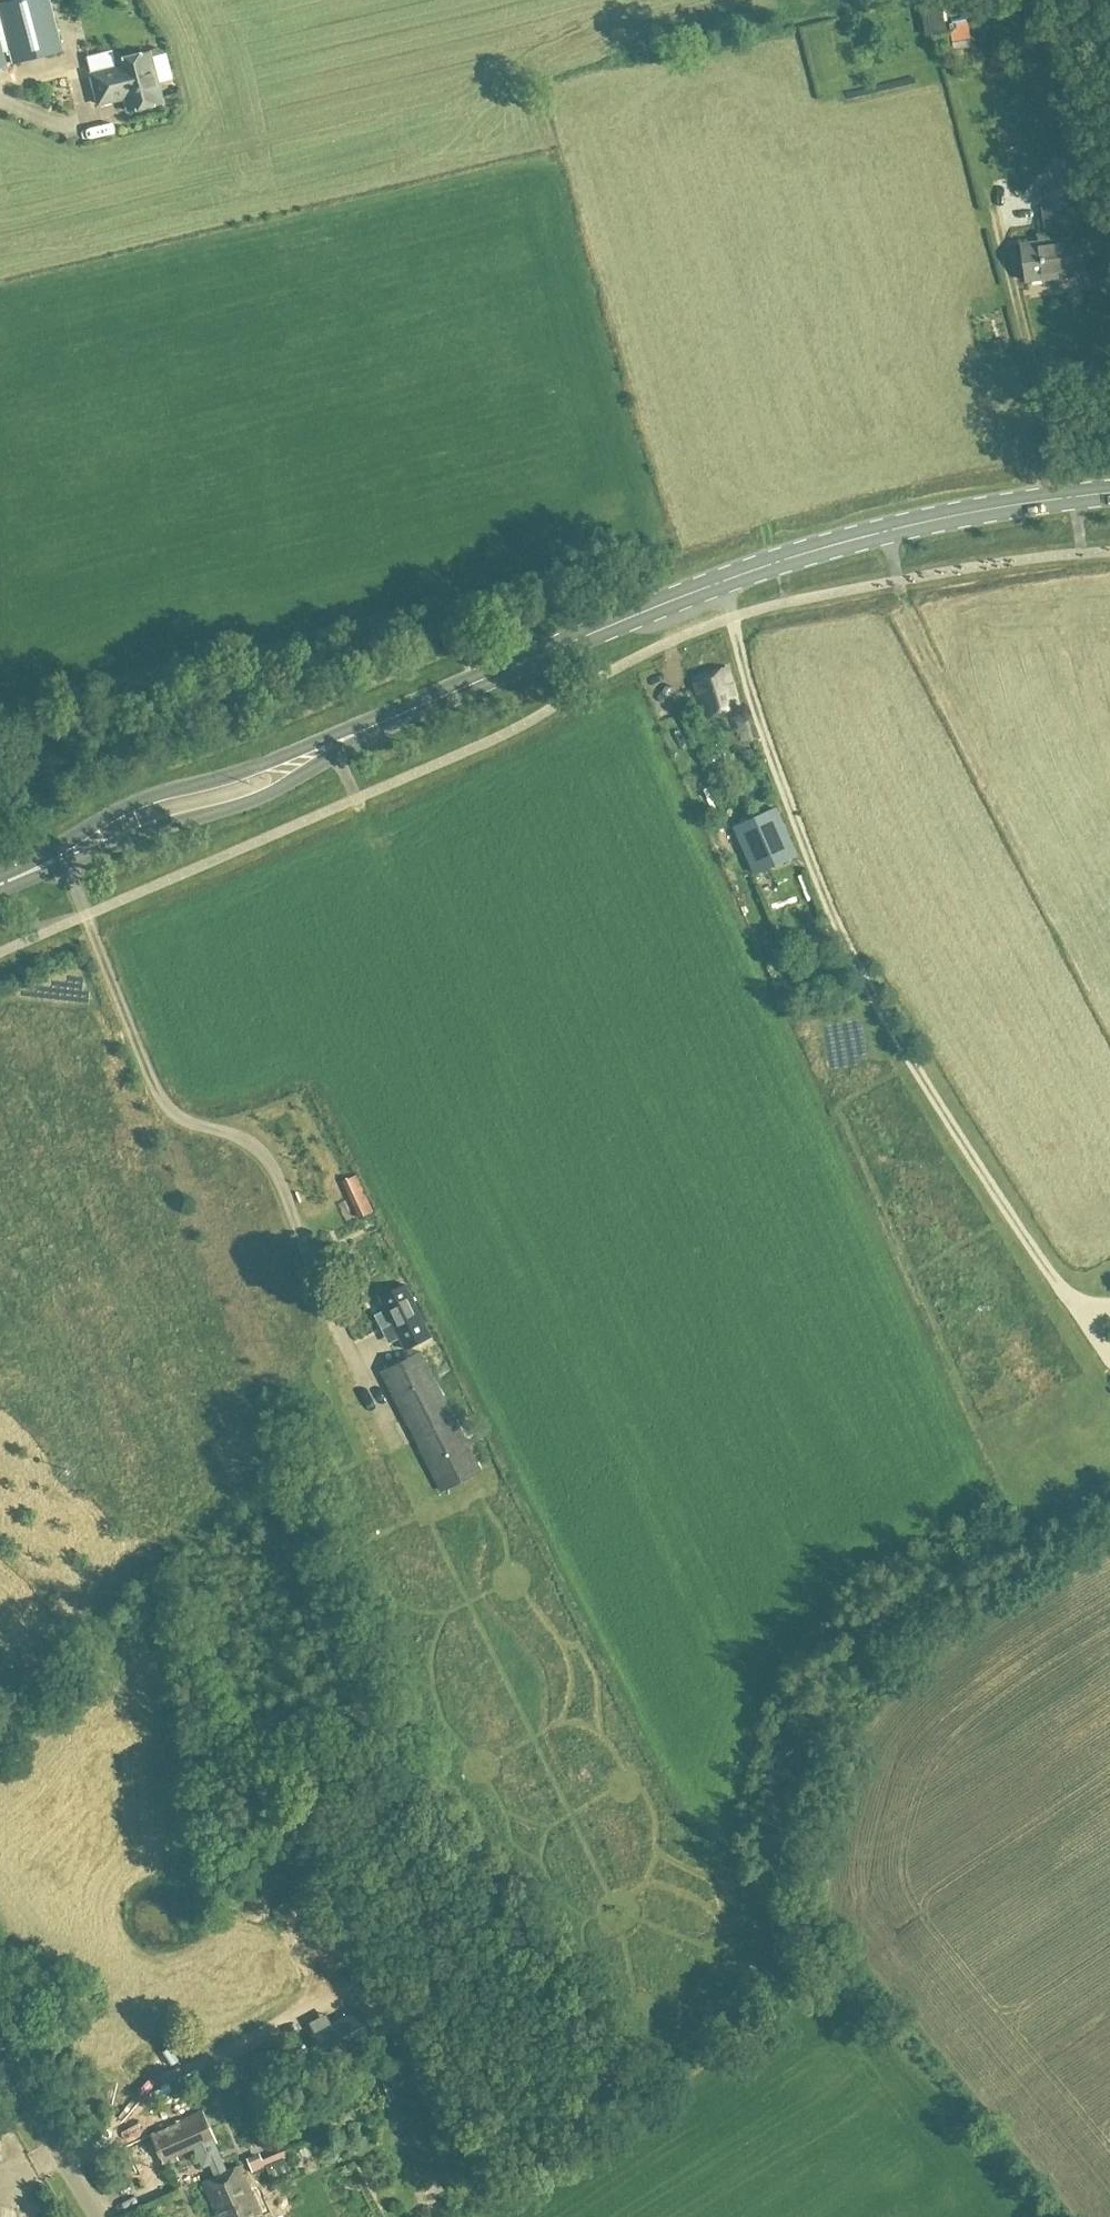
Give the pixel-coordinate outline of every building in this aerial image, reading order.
[(0,3),(0,8),(15,64),(63,51),(50,0),(11,0),(0,3)] [(926,36),(948,32),(942,0),(933,0),(919,3),(926,36)] [(92,74),(100,105),(126,98),(130,111),(164,102),(151,52),(116,61),(118,67),(92,74)] [(1040,234),(1041,241),(1023,243),(1028,280),(1086,272),(1081,237),(1082,236),(1076,182),(1042,187),(1048,233),(1040,234)] [(694,676),(706,717),(740,707),(727,666),(694,676)] [(744,742),(755,739),(749,719),(738,722),(744,742)] [(766,869),(795,856),(799,854),(792,835),(779,806),(733,827),(754,874),(766,869)] [(359,1218),(375,1211),(357,1173),(342,1181),(359,1218)] [(406,1283),(380,1296),(387,1309),(377,1314),(383,1326),(393,1321),(406,1349),(432,1336),(406,1283)] [(421,1351),(382,1371),(442,1490),(482,1470),(421,1351)] [(401,2044),(391,2018),(341,2036),(351,2063),(401,2044)] [(151,2133),(154,2140),(162,2157),(163,2160),(165,2163),(179,2157),(178,2155),(195,2148),(195,2149),(203,2167),(211,2164),(212,2167),(216,2175),(203,2181),(220,2216),(264,2216),(262,2213),(268,2210),(257,2186),(251,2189),(240,2164),(227,2170),(214,2141),(216,2140),(202,2110),(151,2133)] [(284,2156),(289,2154),(287,2149),(263,2159),(261,2156),(248,2161),(252,2169),(266,2163),(273,2181),(291,2173),(284,2156)] [(38,2204),(26,2194),(11,2212),(17,2216),(27,2216),(38,2204)]
